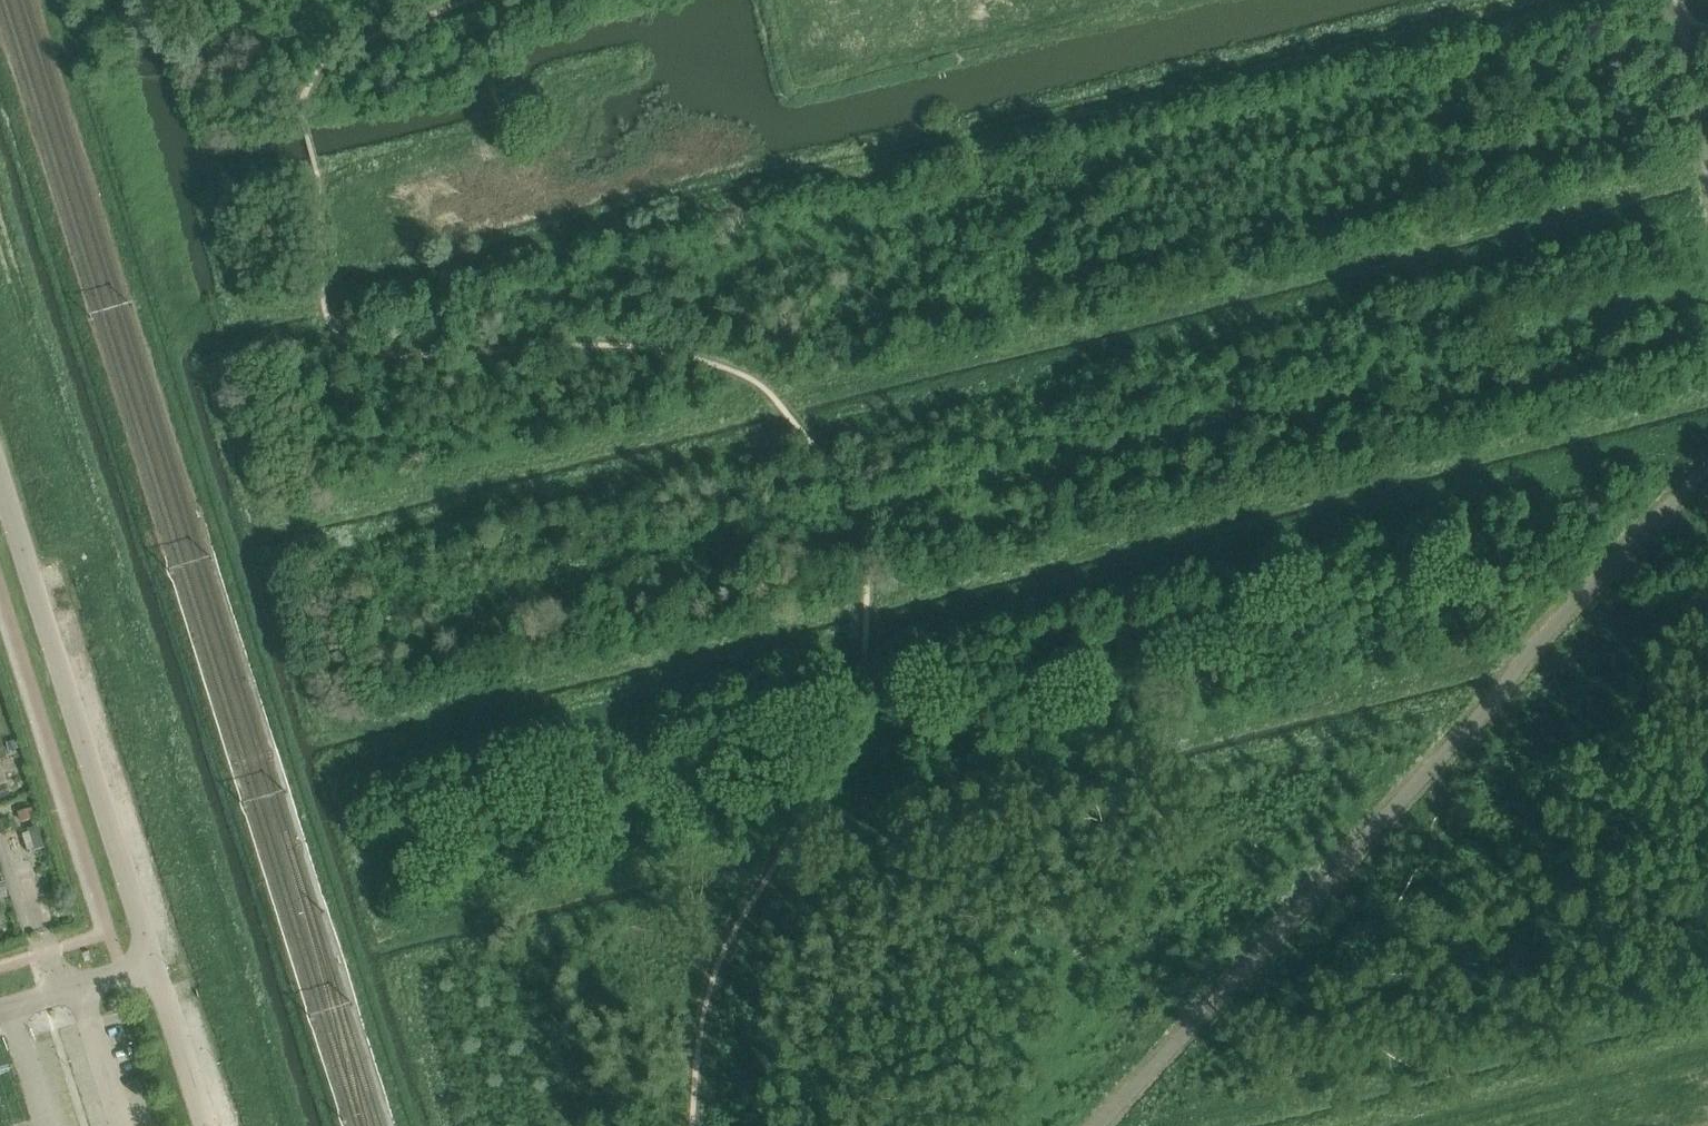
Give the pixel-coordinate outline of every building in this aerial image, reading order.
[(26,831),(33,853),(44,849),(37,827),(26,831)]
